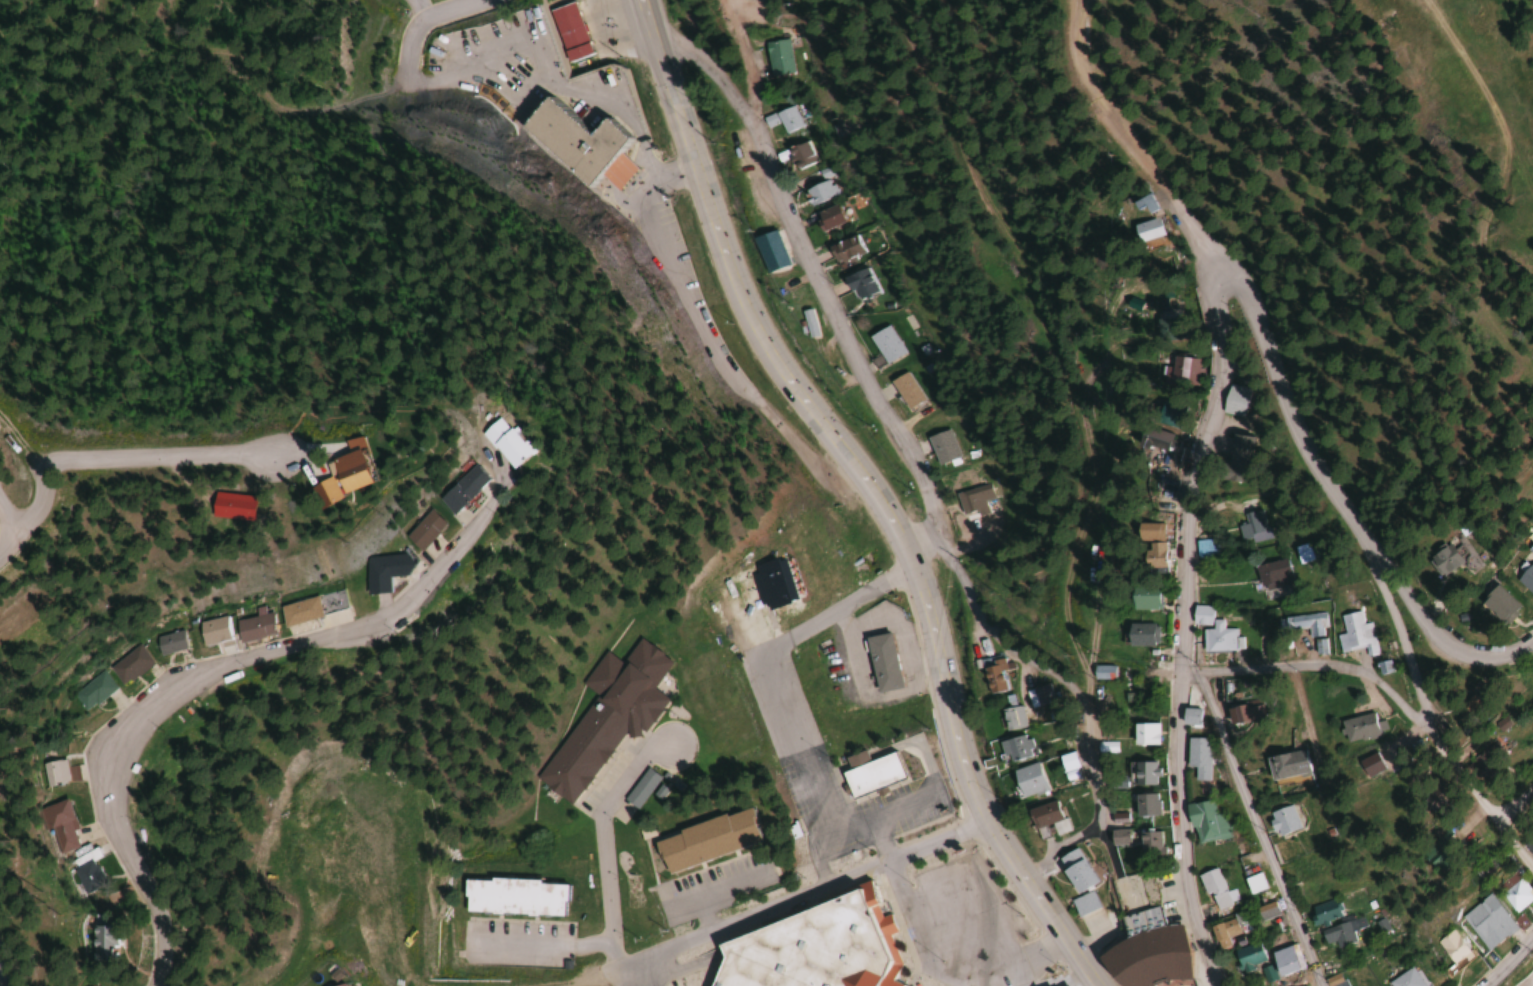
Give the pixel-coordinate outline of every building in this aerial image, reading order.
[(547,9),(562,63),(589,55),(574,2),(547,9)] [(794,71),(787,38),(763,43),(770,76),(794,71)] [(584,194),(597,177),(617,191),(637,170),(621,155),(632,145),(604,118),(587,134),(550,98),(517,129),(584,194)] [(775,111),(782,134),(802,128),(795,105),(775,111)] [(792,170),(817,162),(810,140),(786,148),(792,170)] [(804,189),(810,205),(839,194),(833,178),(804,189)] [(814,215),(823,232),(843,222),(834,204),(814,215)] [(1130,225),(1134,244),(1162,237),(1157,218),(1130,225)] [(751,239),(764,274),(788,265),(775,229),(751,239)] [(831,263),(862,257),(858,238),(827,244),(831,263)] [(857,301),(876,292),(865,268),(841,279),(847,294),(852,292),(857,301)] [(1155,294),(1155,316),(1183,316),(1183,294),(1155,294)] [(818,335),(810,309),(800,312),(808,339),(818,335)] [(905,353),(888,325),(867,337),(885,366),(905,353)] [(1199,357),(1166,357),(1166,388),(1199,388),(1199,357)] [(906,413),(924,404),(908,371),(890,380),(906,413)] [(1220,412),(1241,418),(1250,389),(1229,383),(1220,412)] [(1185,404),(1163,393),(1151,418),(1173,429),(1185,404)] [(487,473),(506,458),(476,419),(457,435),(487,473)] [(1139,447),(1168,452),(1171,432),(1143,428),(1139,447)] [(925,438),(937,466),(958,457),(946,429),(925,438)] [(1246,484),(1251,449),(1227,446),(1223,481),(1246,484)] [(296,485),(302,504),(348,490),(336,453),(307,462),(312,480),(296,485)] [(419,502),(434,516),(467,481),(452,467),(419,502)] [(961,515),(975,511),(977,517),(987,514),(984,501),(993,498),(989,483),(955,493),(961,515)] [(236,522),(237,497),(199,495),(198,520),(236,522)] [(1237,526),(1241,541),(1252,538),(1253,542),(1269,537),(1261,509),(1244,514),(1246,523),(1237,526)] [(428,528),(413,513),(388,539),(403,553),(428,528)] [(1163,524),(1135,525),(1135,541),(1142,541),(1142,571),(1164,571),(1163,524)] [(1215,540),(1196,540),(1196,557),(1215,557),(1215,540)] [(1532,558),(1532,540),(1524,549),(1532,558)] [(1293,547),(1298,565),(1313,560),(1308,543),(1293,547)] [(1458,564),(1445,545),(1423,559),(1435,579),(1458,564)] [(356,558),(358,596),(378,595),(378,579),(396,578),(395,556),(356,558)] [(1294,585),(1286,557),(1253,567),(1262,594),(1294,585)] [(1528,563),(1511,580),(1532,603),(1532,568),(1528,563)] [(1481,596),(1503,621),(1516,609),(1494,586),(1481,596)] [(1155,589),(1127,589),(1127,612),(1155,612),(1155,589)] [(323,608),(319,609),(319,613),(340,610),(337,594),(321,596),(323,608)] [(281,629),(318,618),(311,597),(274,608),(281,629)] [(1243,652),(1242,637),(1237,637),(1237,629),(1222,629),(1222,620),(1213,620),(1212,606),(1192,607),(1192,628),(1202,627),(1202,652),(1243,652)] [(1374,622),(1362,624),(1361,612),(1340,615),(1342,630),(1336,631),(1339,652),(1368,648),(1369,657),(1379,656),(1374,622)] [(1284,630),(1311,627),(1311,637),(1327,635),(1325,613),(1282,617),(1284,630)] [(234,645),(273,636),(268,614),(230,623),(234,645)] [(197,645),(227,642),(225,619),(195,622),(197,645)] [(1125,648),(1157,648),(1157,625),(1125,625),(1125,648)] [(151,639),(156,657),(183,649),(178,632),(151,639)] [(899,688),(887,633),(863,639),(875,694),(899,688)] [(535,781),(572,806),(622,733),(636,742),(666,699),(651,690),(670,663),(636,640),(620,663),(603,652),(580,686),(593,695),(535,781)] [(105,668),(118,686),(148,665),(135,646),(105,668)] [(981,660),(989,695),(1008,691),(1000,656),(981,660)] [(1094,680),(1114,680),(1114,666),(1094,666),(1094,680)] [(113,689),(100,673),(69,696),(82,713),(113,689)] [(1055,701),(1048,683),(1029,691),(1036,709),(1055,701)] [(1006,733),(1027,727),(1021,705),(999,711),(1006,733)] [(1230,709),(1235,726),(1249,722),(1244,705),(1230,709)] [(1381,722),(1374,723),(1371,714),(1336,722),(1341,745),(1385,735),(1381,722)] [(1132,723),(1132,746),(1158,746),(1158,723),(1132,723)] [(1028,735),(996,745),(1002,765),(1034,756),(1028,735)] [(1187,767),(1194,768),(1194,781),(1210,781),(1210,738),(1187,738),(1187,767)] [(1303,751),(1263,758),(1267,782),(1308,775),(1303,751)] [(840,773),(849,799),(902,782),(892,752),(866,761),(863,752),(843,758),(847,771),(840,773)] [(40,765),(45,788),(63,784),(58,761),(40,765)] [(1130,763),(1130,785),(1155,785),(1155,763),(1130,763)] [(1010,771),(1017,799),(1045,792),(1038,764),(1010,771)] [(624,803),(638,811),(657,777),(643,769),(624,803)] [(1135,817),(1159,816),(1158,794),(1134,795),(1135,817)] [(39,808),(54,855),(79,847),(64,801),(39,808)] [(1060,820),(1053,801),(1025,812),(1032,831),(1060,820)] [(1187,828),(1195,827),(1197,843),(1232,838),(1228,812),(1214,814),(1212,801),(1184,805),(1187,828)] [(1275,839),(1299,829),(1289,805),(1265,815),(1275,839)] [(651,839),(661,875),(757,846),(747,810),(651,839)] [(1111,831),(1111,844),(1130,844),(1130,831),(1111,831)] [(1162,858),(1161,832),(1139,833),(1140,858),(1162,858)] [(1521,846),(1532,861),(1532,837),(1521,846)] [(104,882),(93,862),(101,857),(95,847),(67,863),(85,893),(104,882)] [(1055,861),(1076,894),(1096,881),(1075,848),(1055,861)] [(1215,916),(1232,909),(1215,868),(1198,875),(1215,916)] [(1241,880),(1248,896),(1265,889),(1258,873),(1241,880)] [(1498,894),(1512,914),(1532,899),(1518,879),(1498,894)] [(461,880),(460,916),(564,918),(565,882),(461,880)] [(890,980),(901,965),(890,935),(897,932),(891,912),(881,917),(870,880),(854,886),(857,890),(712,946),(718,960),(707,985),(901,985),(890,980)] [(1076,916),(1099,908),(1093,892),(1070,900),(1076,916)] [(1491,949),(1513,925),(1484,898),(1462,922),(1491,949)] [(1341,916),(1335,899),(1307,908),(1313,925),(1341,916)] [(1253,911),(1260,924),(1278,914),(1271,901),(1253,911)] [(1168,980),(1191,979),(1181,926),(1163,926),(1157,907),(1117,917),(1123,939),(1107,948),(1096,957),(1107,980),(1113,985),(1154,985),(1168,980)] [(1336,949),(1353,942),(1349,932),(1363,927),(1359,916),(1318,931),(1323,945),(1333,942),(1336,949)] [(1217,950),(1230,947),(1227,938),(1239,935),(1235,921),(1211,927),(1217,950)] [(114,961),(114,928),(89,928),(89,961),(114,961)] [(1432,943),(1449,966),(1466,953),(1448,931),(1432,943)] [(1238,971),(1264,962),(1258,943),(1232,952),(1238,971)] [(1275,978),(1302,967),(1293,944),(1266,956),(1275,978)] [(1409,967),(1385,984),(1387,985),(1422,985),(1409,967)] [(1342,973),(1325,978),(1328,985),(1346,985),(1342,973)]
